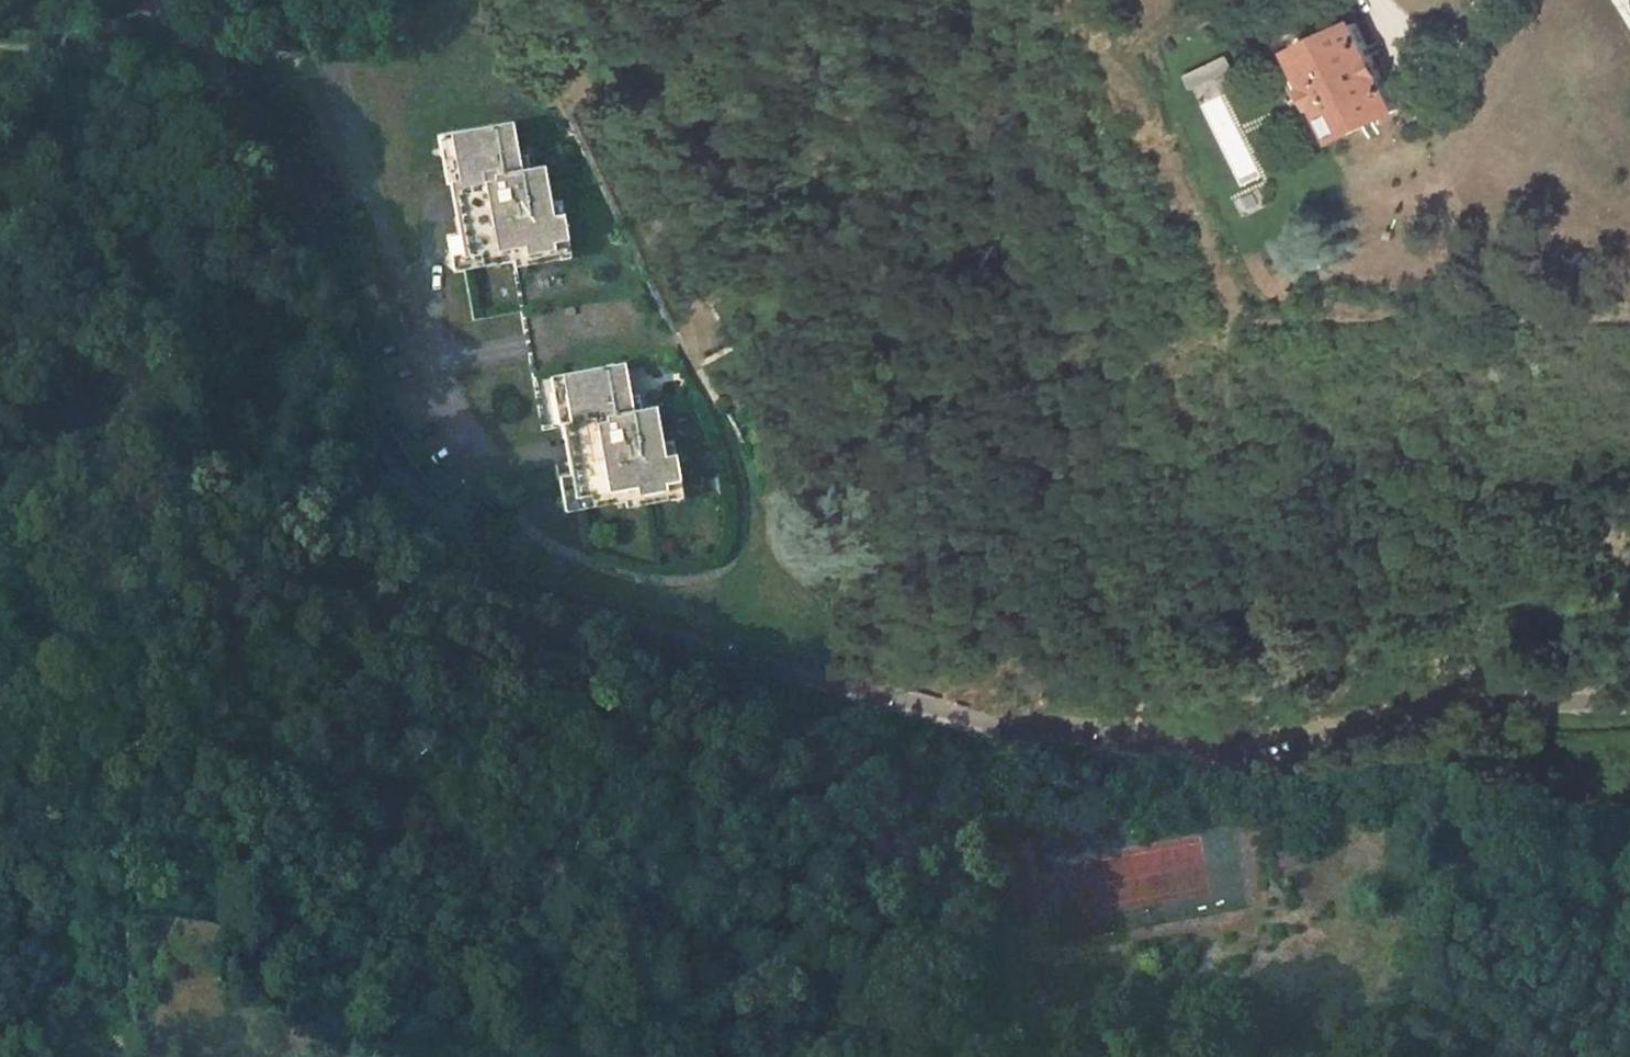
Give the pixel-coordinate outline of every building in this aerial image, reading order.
[(1354,21),(1295,51),(1338,139),(1397,110),(1354,21)] [(1197,91),(1240,72),(1233,56),(1190,76),(1197,91)] [(554,223),(547,189),(544,170),(530,173),(520,174),(518,161),(512,127),(449,139),(458,187),(450,188),(459,241),(463,263),(526,253),(528,260),(557,254),(556,246),(570,243),(566,221),(554,223)] [(436,141),(445,189),(450,188),(458,187),(449,139),(436,141)] [(530,173),(528,159),(518,161),(520,174),(530,173)] [(448,243),(454,279),(465,277),(463,263),(459,241),(448,243)] [(561,429),(570,479),(574,504),(637,494),(638,499),(668,494),(666,482),(680,479),(676,453),(664,455),(656,406),(638,409),(627,411),(625,397),(620,368),(552,380),(561,429)] [(561,429),(552,380),(533,383),(542,432),(561,429)] [(627,411),(638,409),(636,396),(625,397),(627,411)] [(574,504),(570,479),(558,481),(565,516),(576,514),(574,504)]
